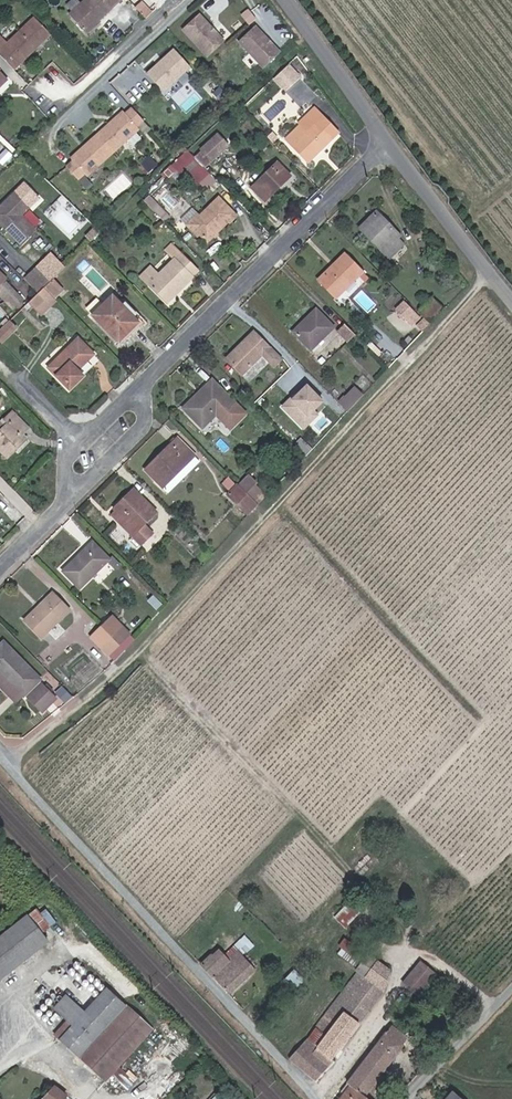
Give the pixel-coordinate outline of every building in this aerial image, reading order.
[(104,0),(87,0),(70,16),(84,31),(97,20),(99,21),(112,8),(104,0)] [(154,12),(145,1),(139,7),(148,18),(154,12)] [(227,42),(203,16),(186,31),(210,57),(227,42)] [(36,18),(9,45),(2,38),(0,40),(0,51),(17,68),(52,34),(36,18)] [(99,21),(97,20),(84,31),(87,35),(100,23),(99,21)] [(283,54),(259,28),(242,43),(266,69),(283,54)] [(164,90),(191,67),(176,49),(149,72),(164,90)] [(291,91),(304,78),(293,66),(280,78),(291,91)] [(0,67),(0,90),(11,78),(0,67)] [(216,96),(209,89),(203,94),(210,102),(216,96)] [(85,173),(138,127),(136,125),(142,119),(131,106),(124,112),(122,109),(69,156),(71,158),(65,164),(76,177),(83,171),(85,173)] [(307,132),(322,118),(315,110),(299,124),(301,127),(307,132)] [(338,134),(322,118),(307,132),(301,127),(286,140),(307,163),(338,134)] [(218,161),(235,145),(226,135),(201,158),(212,169),(219,162),(218,161)] [(149,156),(140,163),(147,171),(155,164),(149,156)] [(295,177),(282,164),(257,189),(269,202),(295,177)] [(144,200),(164,219),(180,203),(160,184),(144,200)] [(20,216),(27,209),(13,194),(0,206),(0,226),(20,246),(35,231),(20,216)] [(237,213),(221,197),(202,215),(193,224),(202,233),(210,241),(237,213)] [(32,208),(25,214),(36,227),(43,221),(32,208)] [(401,235),(377,211),(360,228),(390,257),(405,243),(399,237),(401,235)] [(202,215),(200,213),(188,224),(199,235),(202,233),(193,224),(202,215)] [(200,269),(176,246),(170,252),(177,258),(152,284),(168,300),(177,290),(179,292),(195,277),(194,275),(200,269)] [(363,272),(346,254),(319,280),(337,298),(360,275),(363,272)] [(51,281),(39,268),(27,280),(39,293),(43,289),(51,281)] [(370,278),(363,272),(360,275),(367,281),(370,278)] [(51,281),(43,289),(54,300),(63,291),(52,281),(51,281)] [(54,300),(43,289),(39,293),(29,303),(41,316),(56,301),(54,300)] [(179,292),(177,290),(168,300),(170,302),(179,292)] [(144,322),(118,296),(98,316),(125,341),(144,322)] [(413,312),(404,302),(395,310),(405,320),(413,312)] [(334,328),(317,310),(294,332),(311,350),(334,328)] [(419,317),(413,312),(405,320),(410,326),(419,317)] [(430,322),(425,318),(418,325),(423,330),(430,322)] [(15,322),(0,336),(0,337),(7,344),(22,329),(15,322)] [(356,336),(345,325),(338,331),(349,342),(356,336)] [(281,360),(255,334),(229,359),(243,374),(263,355),(275,366),(281,360)] [(100,355),(84,339),(55,368),(75,390),(88,377),(83,371),(100,355)] [(234,401),(215,381),(185,410),(204,430),(234,401)] [(320,413),(316,408),(324,400),(306,382),(281,406),(304,429),(320,413)] [(363,396),(354,388),(339,403),(347,412),(363,396)] [(346,413),(338,405),(332,410),(341,419),(346,413)] [(12,413),(8,418),(12,422),(7,427),(0,434),(0,446),(10,456),(18,449),(15,446),(26,435),(23,433),(28,428),(12,413)] [(29,438),(26,435),(15,446),(18,449),(29,438)] [(197,457),(180,440),(149,470),(165,487),(197,457)] [(233,487),(247,501),(255,493),(249,487),(251,485),(243,477),(233,487)] [(250,504),(247,501),(233,487),(232,486),(223,496),(241,514),(250,504)] [(139,493),(136,490),(126,500),(129,503),(139,493)] [(159,513),(139,493),(129,503),(126,500),(117,508),(119,510),(115,514),(120,519),(124,515),(139,531),(135,535),(145,545),(156,534),(147,525),(159,513)] [(252,505),(259,497),(255,493),(247,501),(250,504),(252,505)] [(139,531),(124,515),(120,519),(135,535),(139,531)] [(112,560),(94,543),(65,571),(83,588),(112,560)] [(73,608),(56,592),(28,619),(45,636),(73,608)] [(116,616),(106,626),(122,643),(133,633),(116,616)] [(122,643),(106,626),(95,637),(112,654),(122,643)] [(11,643),(0,653),(0,667),(29,697),(47,681),(11,643)] [(0,667),(0,682),(22,704),(29,697),(0,667)] [(60,702),(47,687),(33,699),(47,714),(60,702)] [(344,903),(336,919),(348,925),(356,909),(344,903)] [(30,914),(8,932),(0,939),(0,983),(52,941),(30,914)] [(244,936),(239,930),(229,941),(233,946),(244,936)] [(233,946),(229,941),(220,951),(214,945),(208,951),(207,950),(196,961),(223,990),(249,964),(233,946)] [(411,990),(427,968),(413,957),(396,979),(411,990)] [(350,984),(354,979),(361,971),(352,964),(342,977),(344,979),(350,984)] [(372,980),(361,971),(354,979),(366,987),(372,980)] [(366,987),(354,979),(350,984),(344,979),(310,1024),(333,1045),(369,998),(366,996),(370,990),(366,987)] [(104,1029),(126,1004),(107,987),(85,1011),(73,1025),(61,1038),(80,1056),(104,1029)] [(85,1011),(67,994),(54,1008),(73,1025),(85,1011)] [(107,1080),(112,1074),(120,1066),(153,1028),(126,1004),(104,1029),(80,1056),(107,1080)] [(402,1036),(385,1023),(380,1029),(397,1043),(402,1036)] [(333,1045),(310,1024),(303,1034),(326,1055),(333,1045)] [(380,1029),(342,1079),(346,1082),(334,1098),(366,1098),(358,1093),(397,1043),(380,1029)] [(303,1034),(293,1046),(304,1055),(297,1064),(311,1077),(328,1056),(326,1055),(303,1034)] [(285,1054),(297,1064),(304,1055),(293,1046),(285,1054)] [(120,1066),(112,1074),(127,1089),(135,1080),(120,1066)] [(452,1088),(441,1098),(464,1098),(452,1088)]
